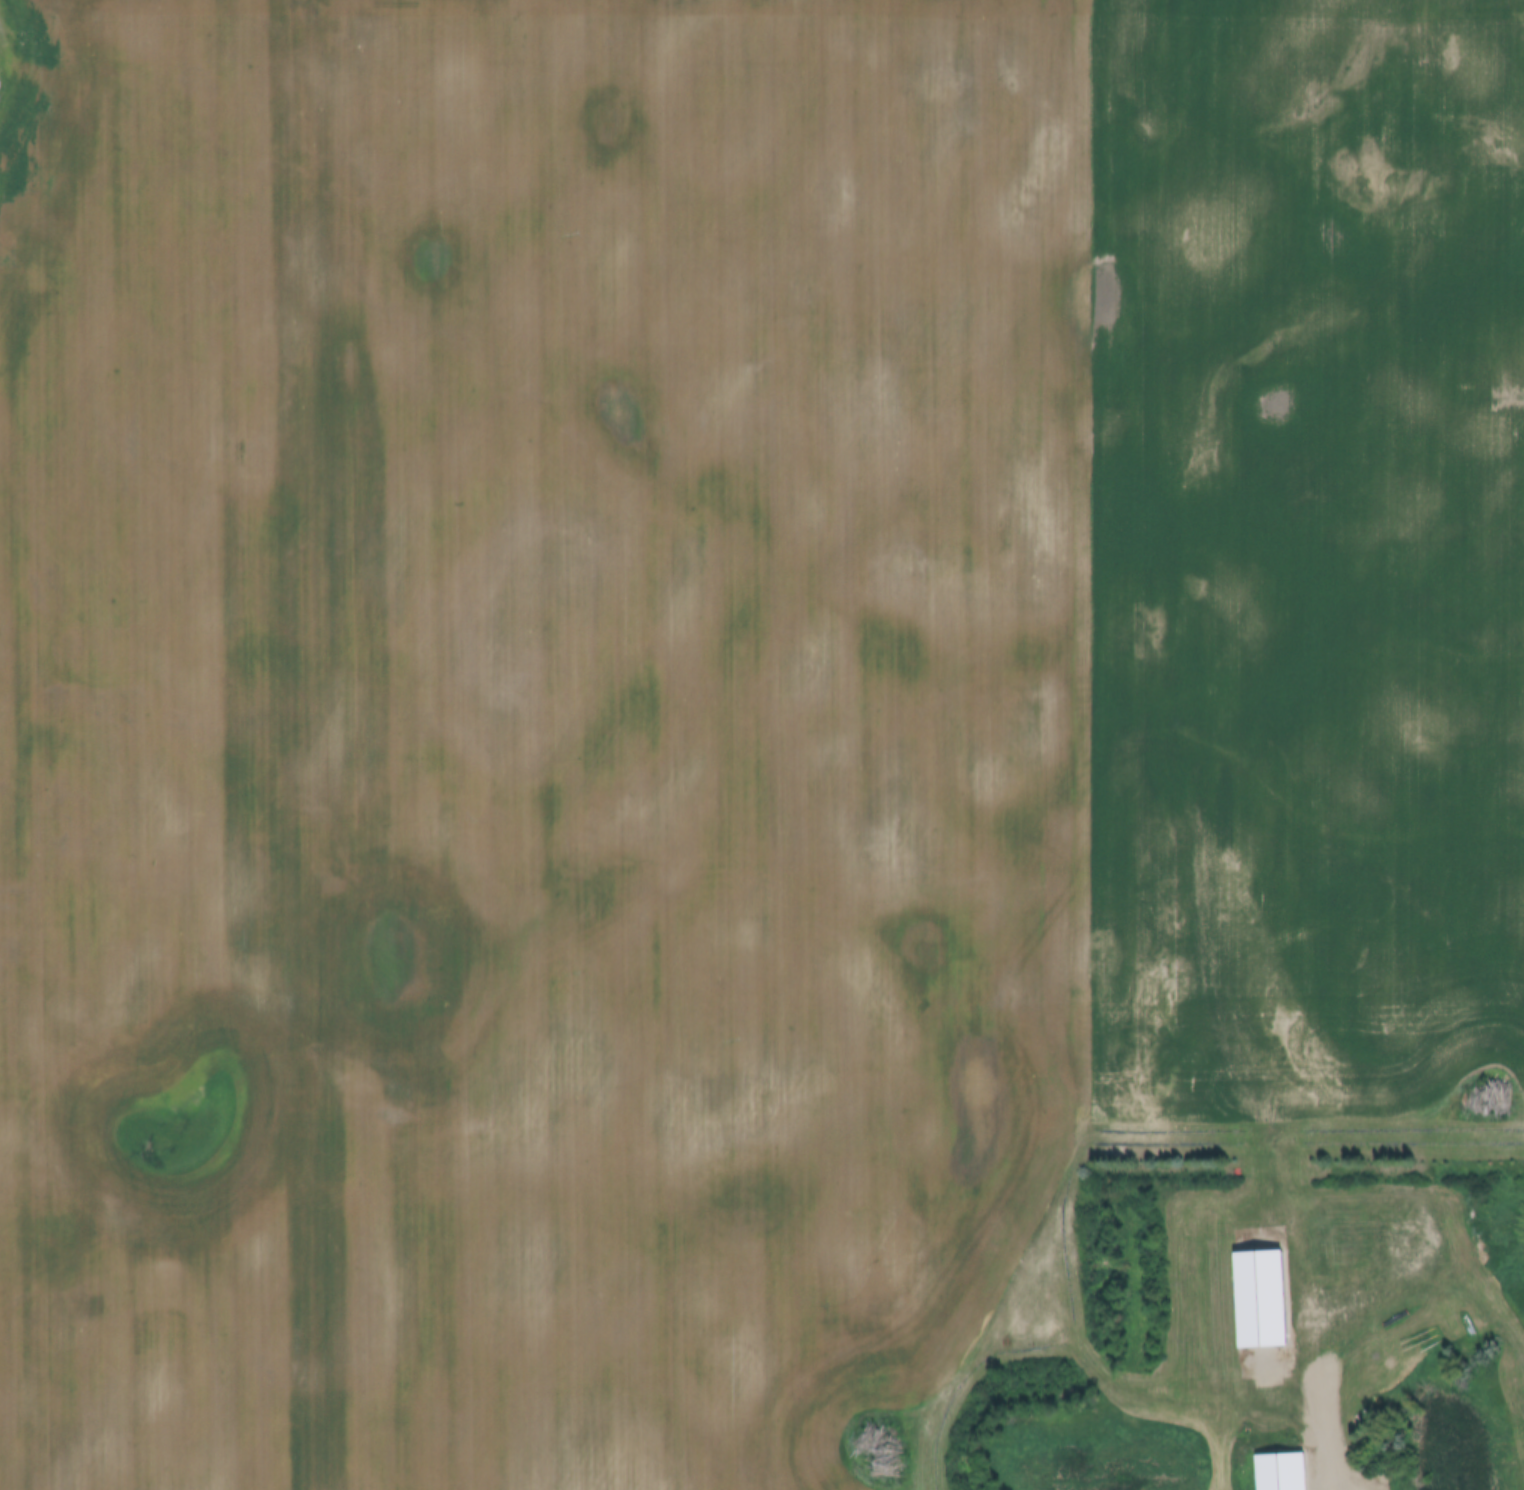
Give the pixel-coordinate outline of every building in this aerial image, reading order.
[(1235,1255),(1238,1333),(1264,1332),(1264,1322),(1284,1321),(1281,1253),(1235,1255)] [(1258,1489),(1308,1489),(1306,1455),(1257,1457),(1258,1489)]
